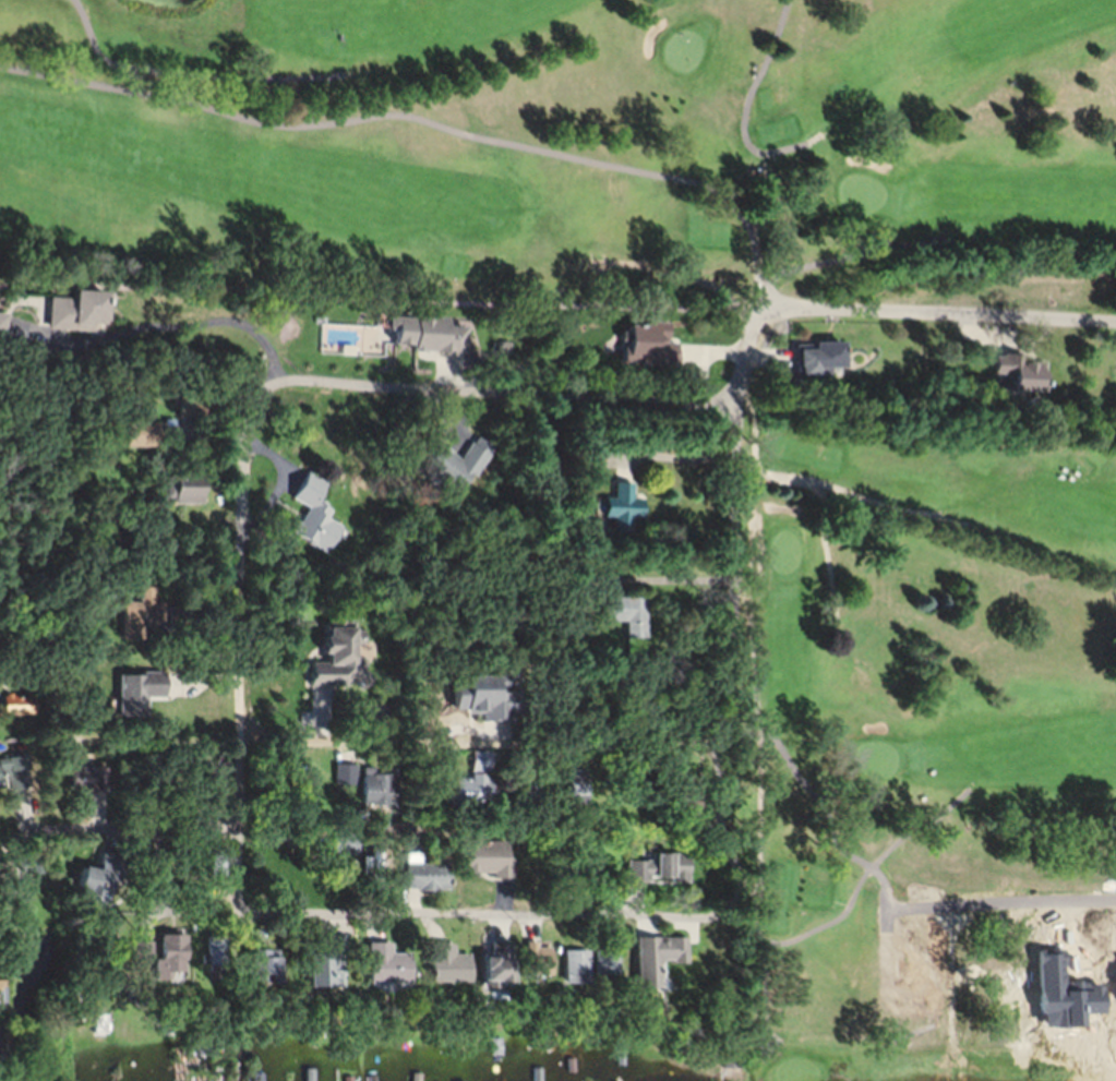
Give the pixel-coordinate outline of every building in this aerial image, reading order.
[(48,339),(104,339),(105,298),(70,298),(70,304),(49,304),(48,339)] [(466,357),(467,326),(380,323),(379,355),(466,357)] [(666,331),(625,328),(622,369),(673,373),(675,350),(664,349),(666,331)] [(842,384),(842,351),(795,351),(795,384),(842,384)] [(994,369),(994,382),(1006,381),(1006,400),(1048,399),(1047,369),(994,369)] [(465,462),(437,448),(424,475),(452,488),(465,462)] [(348,535),(330,524),(334,516),(316,505),(325,489),(306,478),(290,505),(309,516),(294,541),(331,563),(348,535)] [(170,510),(202,510),(202,485),(170,485),(170,510)] [(640,505),(629,505),(629,490),(614,490),(614,504),(597,504),(597,527),(640,527),(640,505)] [(598,604),(598,630),(624,630),(624,645),(643,644),(643,603),(598,604)] [(353,691),(352,634),(313,634),(314,691),(353,691)] [(147,721),(147,704),(163,704),(163,681),(128,681),(128,721),(147,721)] [(488,718),(488,683),(448,683),(448,718),(488,718)] [(17,762),(0,769),(0,795),(6,792),(3,784),(22,777),(17,762)] [(358,782),(358,813),(387,813),(387,782),(358,782)] [(447,784),(447,813),(489,813),(489,784),(447,784)] [(501,849),(453,848),(452,882),(500,883),(501,849)] [(672,862),(625,859),(623,888),(670,891),(672,862)] [(362,899),(382,899),(382,863),(362,863),(362,899)] [(443,898),(443,868),(403,868),(403,898),(443,898)] [(76,894),(92,900),(89,908),(103,913),(114,883),(84,872),(76,894)] [(679,971),(678,944),(631,944),(631,996),(657,996),(657,971),(679,971)] [(516,983),(544,983),(544,949),(516,949),(516,983)] [(470,992),(503,992),(503,950),(479,950),(479,961),(470,961),(470,992)] [(358,990),(401,991),(401,960),(382,959),(383,952),(359,951),(358,990)] [(462,961),(446,961),(446,951),(421,951),(421,989),(461,990),(462,961)] [(609,981),(609,952),(585,952),(585,981),(609,981)] [(580,957),(555,957),(555,991),(580,991),(580,957)] [(269,959),(245,959),(245,988),(269,988),(269,959)] [(304,993),(336,994),(337,962),(305,961),(304,993)] [(0,987),(0,1013),(9,1013),(9,987),(0,987)]
